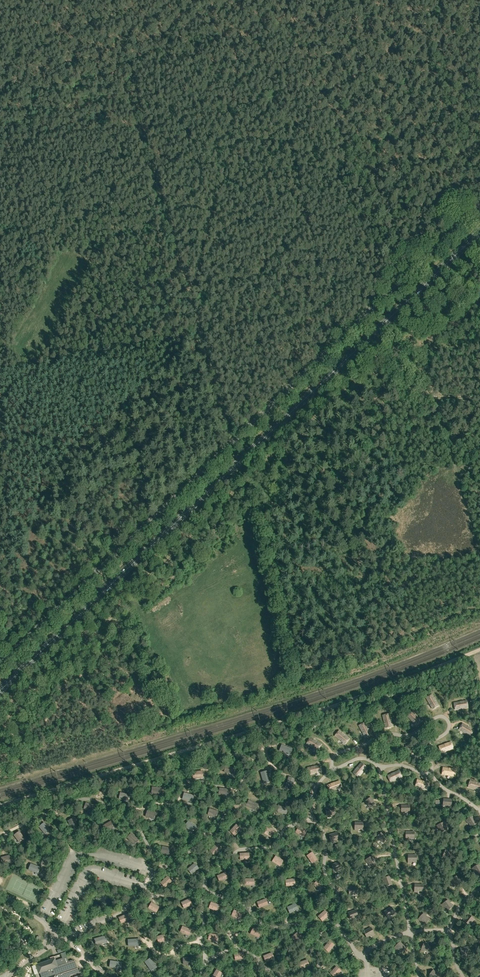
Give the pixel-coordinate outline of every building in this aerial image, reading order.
[(438,705),(432,694),(426,698),(433,709),(438,705)] [(467,701),(454,703),(455,709),(468,707),(467,701)] [(421,721),(412,711),(407,716),(416,725),(421,721)] [(392,726),(389,714),(383,715),(386,728),(392,726)] [(371,734),(365,722),(359,725),(365,737),(371,734)] [(474,730),(463,724),(459,729),(470,736),(474,730)] [(349,739),(339,731),(335,736),(345,744),(349,739)] [(321,744),(310,738),(307,744),(318,750),(321,744)] [(451,742),(439,746),(441,753),(453,748),(451,742)] [(292,749),(282,745),(279,751),(290,755),(292,749)] [(361,763),(353,773),(358,777),(366,767),(361,763)] [(320,765),(308,768),(309,774),(322,772),(320,765)] [(236,768),(226,766),(224,772),(234,774),(236,768)] [(456,769),(443,768),(442,774),(455,776),(456,769)] [(399,770),(388,776),(390,782),(402,776),(399,770)] [(270,782),(267,771),(261,773),(264,783),(270,782)] [(285,788),(291,790),(295,779),(289,777),(285,788)] [(430,784),(417,780),(415,786),(427,790),(430,784)] [(339,781),(327,785),(330,791),(342,787),(339,781)] [(468,787),(479,790),(479,783),(470,781),(468,787)] [(129,801),(130,795),(120,793),(119,799),(129,801)] [(194,796),(184,793),(183,799),(192,802),(194,796)] [(367,804),(370,808),(376,804),(371,797),(364,802),(366,805),(367,804)] [(443,799),(443,805),(448,806),(448,807),(451,807),(452,800),(443,799)] [(249,800),(246,806),(255,810),(258,804),(249,800)] [(94,806),(86,803),(84,809),(92,812),(94,806)] [(325,809),(327,816),(332,814),(332,815),(335,814),(333,807),(325,809)] [(208,815),(216,818),(218,811),(210,809),(208,815)] [(156,813),(147,810),(146,817),(154,819),(156,813)] [(469,823),(471,827),(477,823),(472,816),(466,820),(468,823),(469,823)] [(68,821),(72,829),(78,826),(74,818),(68,821)] [(106,831),(114,827),(111,821),(103,826),(106,831)] [(188,821),(185,826),(193,832),(196,827),(188,821)] [(439,828),(441,833),(447,830),(444,822),(436,825),(438,829),(439,828)] [(44,823),(39,827),(46,834),(51,830),(44,823)] [(236,824),(230,831),(235,835),(241,829),(236,824)] [(267,827),(264,833),(272,837),(275,832),(267,827)] [(299,827),(296,833),(304,837),(306,831),(299,827)] [(25,838),(19,831),(14,835),(19,842),(25,838)] [(379,840),(383,843),(387,838),(381,832),(376,838),(379,841),(379,840)] [(131,833),(127,838),(135,845),(139,840),(131,833)] [(329,835),(331,841),(335,840),(336,841),(339,840),(337,833),(329,835)] [(216,844),(210,851),(215,855),(221,849),(216,844)] [(163,846),(161,853),(171,855),(172,849),(163,846)] [(446,858),(450,860),(453,854),(445,850),(442,857),(445,859),(446,858)] [(313,852),(307,855),(312,863),(317,859),(313,852)] [(11,861),(9,855),(1,858),(3,864),(11,861)] [(276,856),(272,861),(280,866),(283,860),(276,856)] [(368,862),(370,867),(376,864),(372,856),(365,860),(367,863),(368,862)] [(331,864),(333,871),(338,869),(338,870),(342,869),(340,862),(331,864)] [(195,863),(188,869),(192,874),(199,868),(195,863)] [(40,867),(31,864),(29,870),(38,873),(40,867)] [(477,875),(479,873),(479,867),(479,864),(472,868),(474,871),(475,871),(477,875)] [(226,872),(217,876),(220,882),(228,878),(226,872)] [(384,882),(386,887),(392,884),(389,876),(382,879),(383,882),(384,882)] [(453,883),(456,887),(461,883),(456,876),(450,881),(452,883),(453,883)] [(167,877),(161,883),(166,887),(172,881),(167,877)] [(318,880),(314,885),(320,891),(324,886),(318,880)] [(348,889),(350,895),(355,894),(355,895),(358,894),(356,887),(348,889)] [(189,899),(182,902),(184,908),(192,905),(189,899)] [(266,899),(257,902),(260,908),(268,905),(266,899)] [(445,907),(447,911),(453,907),(448,900),(442,904),(444,907),(445,907)] [(211,902),(209,908),(217,911),(219,905),(211,902)] [(152,903),(149,908),(156,913),(159,907),(152,903)] [(296,903),(287,907),(290,913),(298,909),(296,903)] [(384,912),(388,917),(392,915),(392,916),(395,914),(391,907),(384,912)] [(232,916),(240,919),(242,913),(234,910),(232,916)] [(325,910),(318,916),(323,921),(329,915),(325,910)] [(348,913),(350,919),(355,917),(355,918),(359,917),(356,910),(348,913)] [(129,913),(119,917),(121,923),(132,919),(129,913)] [(422,920),(425,924),(430,919),(423,913),(418,919),(421,921),(422,920)] [(463,921),(469,925),(472,922),(473,922),(475,919),(469,915),(463,921)] [(183,926),(181,932),(189,935),(191,929),(183,926)] [(363,932),(367,937),(371,935),(371,936),(375,934),(371,927),(363,932)] [(253,928),(251,934),(258,937),(261,932),(253,928)] [(298,932),(292,937),(296,942),(302,936),(298,932)] [(165,934),(157,937),(159,943),(167,940),(165,934)] [(105,936),(95,939),(96,945),(107,942),(105,936)] [(329,941),(324,948),(329,952),(334,945),(329,941)] [(398,949),(401,953),(406,948),(400,942),(394,947),(397,950),(398,949)] [(425,950),(429,952),(432,946),(424,943),(421,950),(424,952),(425,950)] [(460,948),(461,955),(466,954),(466,955),(470,954),(469,947),(460,948)] [(272,952),(264,956),(266,961),(274,958),(272,952)] [(70,976),(79,973),(75,961),(73,961),(73,960),(68,962),(67,957),(55,961),(55,959),(36,965),(39,974),(41,973),(42,976),(70,976)] [(157,967),(150,958),(145,962),(152,971),(157,967)] [(307,960),(299,963),(301,969),(309,966),(307,960)] [(330,973),(335,976),(341,971),(336,966),(330,973)]
